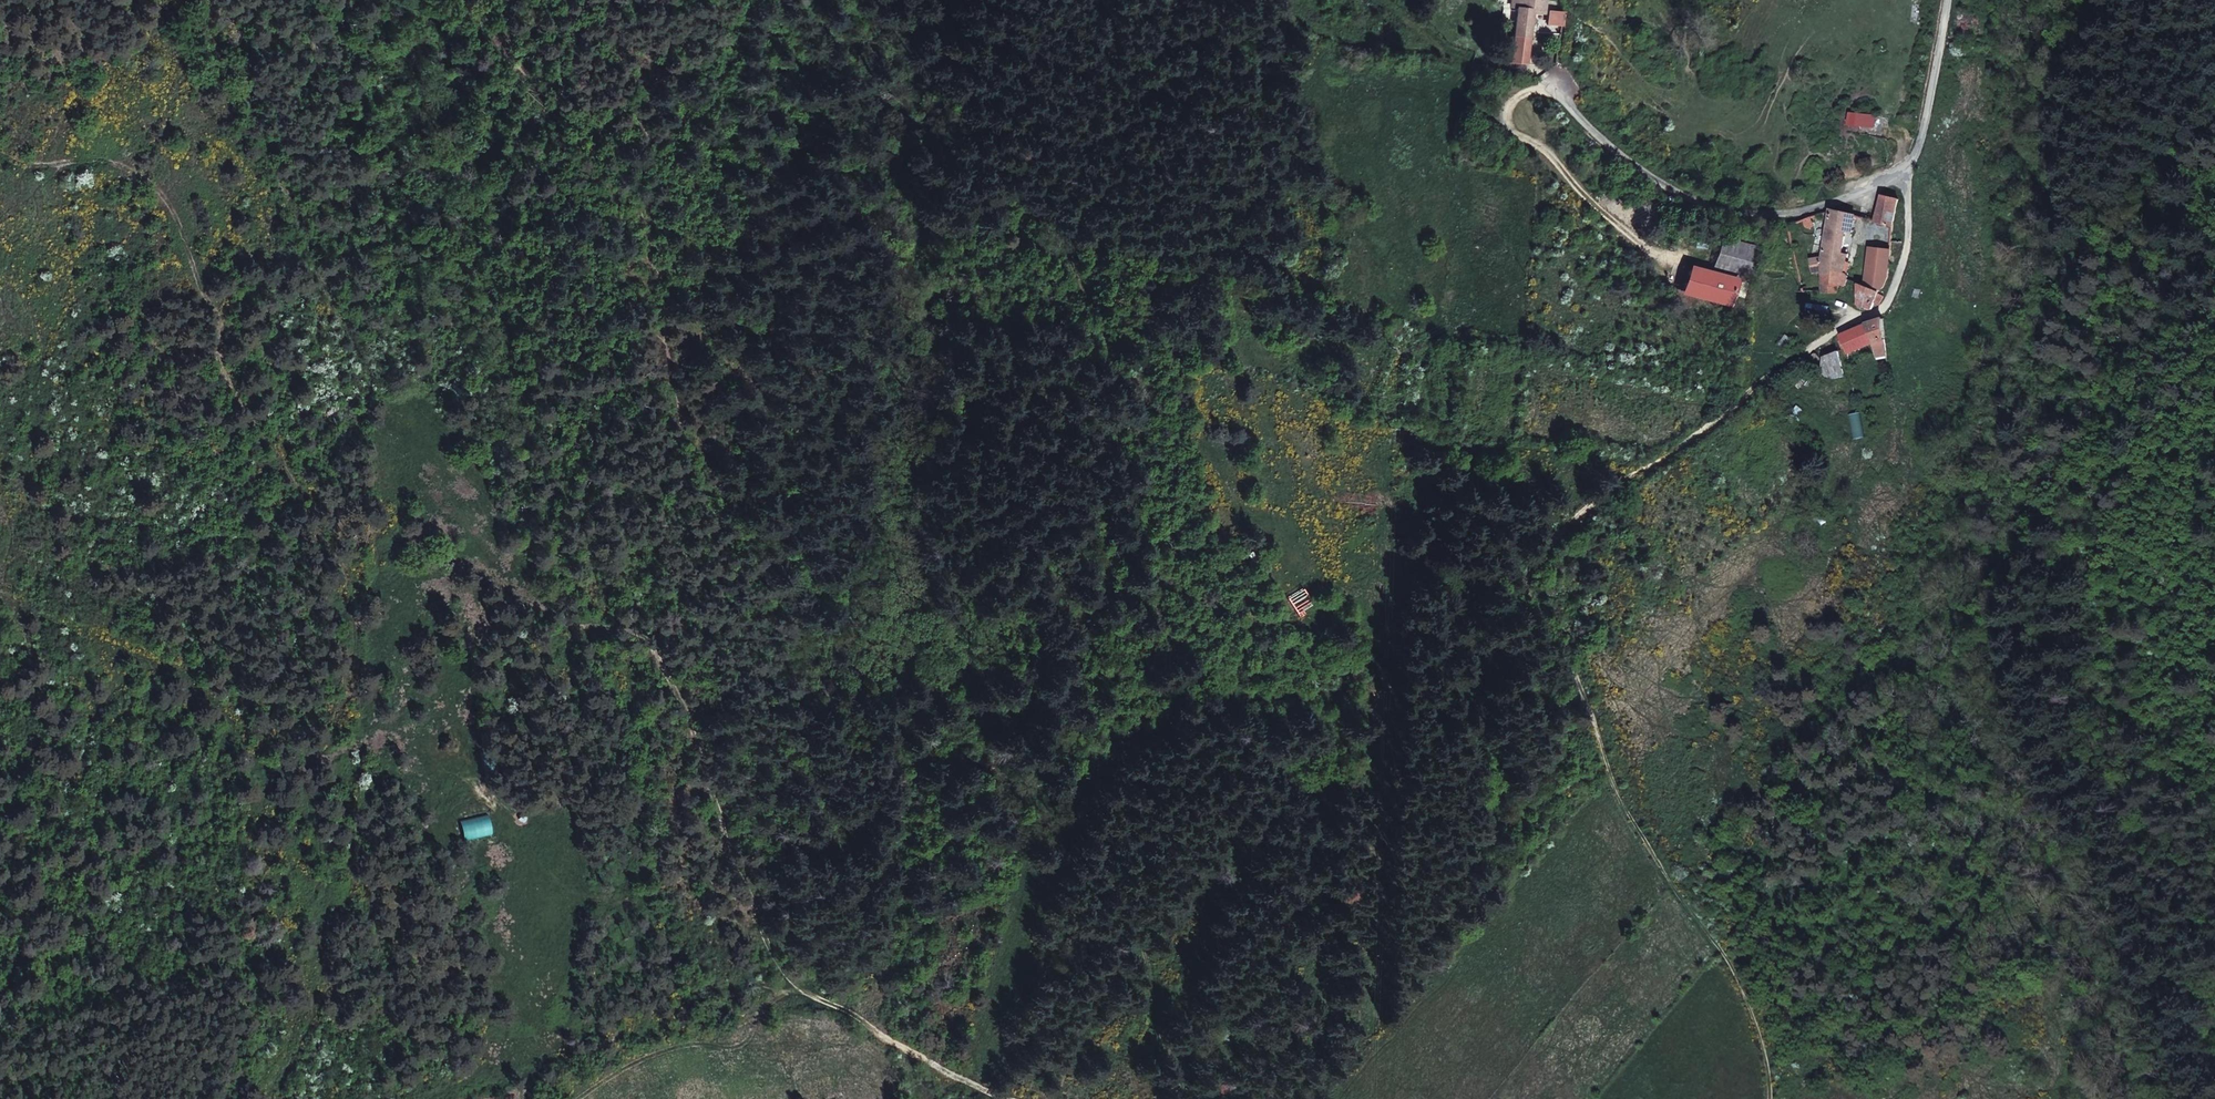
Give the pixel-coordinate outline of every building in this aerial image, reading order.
[(1519,11),(1519,17),(1517,17),(1515,19),(1515,21),(1515,23),(1516,25),(1518,26),(1520,26),(1519,39),(1531,40),(1535,11),(1555,13),(1554,20),(1566,20),(1569,0),(1520,0),(1519,11)] [(1883,223),(1895,225),(1896,217),(1899,199),(1887,198),(1883,223)] [(1815,271),(1823,271),(1824,276),(1824,292),(1841,293),(1843,286),(1847,274),(1852,258),(1847,258),(1849,242),(1855,243),(1855,235),(1856,235),(1858,218),(1836,213),(1835,223),(1826,222),(1825,230),(1832,231),(1827,257),(1826,263),(1815,262),(1815,271)] [(1872,221),(1858,218),(1856,235),(1870,237),(1872,221)] [(1876,249),(1891,252),(1893,241),(1895,225),(1883,223),(1872,221),(1870,237),(1877,238),(1876,249)] [(1711,265),(1692,260),(1691,262),(1724,270),(1726,264),(1748,270),(1755,242),(1722,233),(1711,265)] [(1904,242),(1893,241),(1891,252),(1903,253),(1904,242)] [(1888,274),(1890,262),(1874,260),(1872,272),(1888,274)] [(1683,287),(1717,296),(1724,270),(1691,262),(1683,287)] [(1867,271),(1862,283),(1882,286),(1888,274),(1872,272),(1867,271)] [(1847,274),(1843,286),(1849,288),(1853,276),(1847,274)] [(1882,286),(1862,283),(1860,293),(1861,306),(1873,308),(1875,301),(1880,302),(1885,294),(1880,289),(1882,286)] [(1830,315),(1831,306),(1810,306),(1809,314),(1830,315)] [(1847,355),(1871,347),(1871,353),(1886,351),(1884,319),(1841,336),(1840,339),(1847,355)] [(1847,377),(1847,374),(1841,357),(1829,362),(1832,377),(1847,377)]
